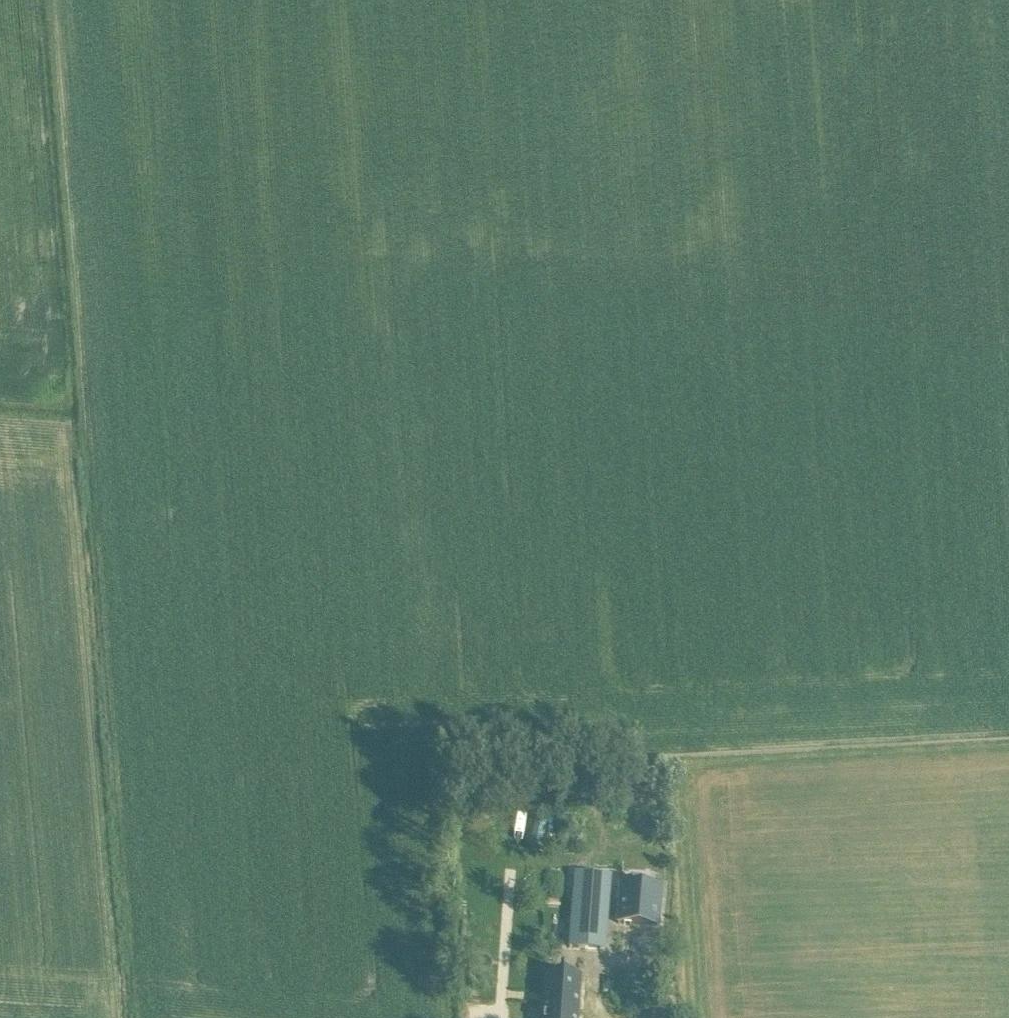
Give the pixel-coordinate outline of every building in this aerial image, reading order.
[(603,855),(602,874),(575,872),(570,946),(605,949),(613,855),(603,855)] [(622,885),(619,923),(656,925),(659,887),(622,885)] [(545,1016),(544,1017),(576,1017),(579,980),(548,978),(547,993),(545,1010),(545,1016)]
